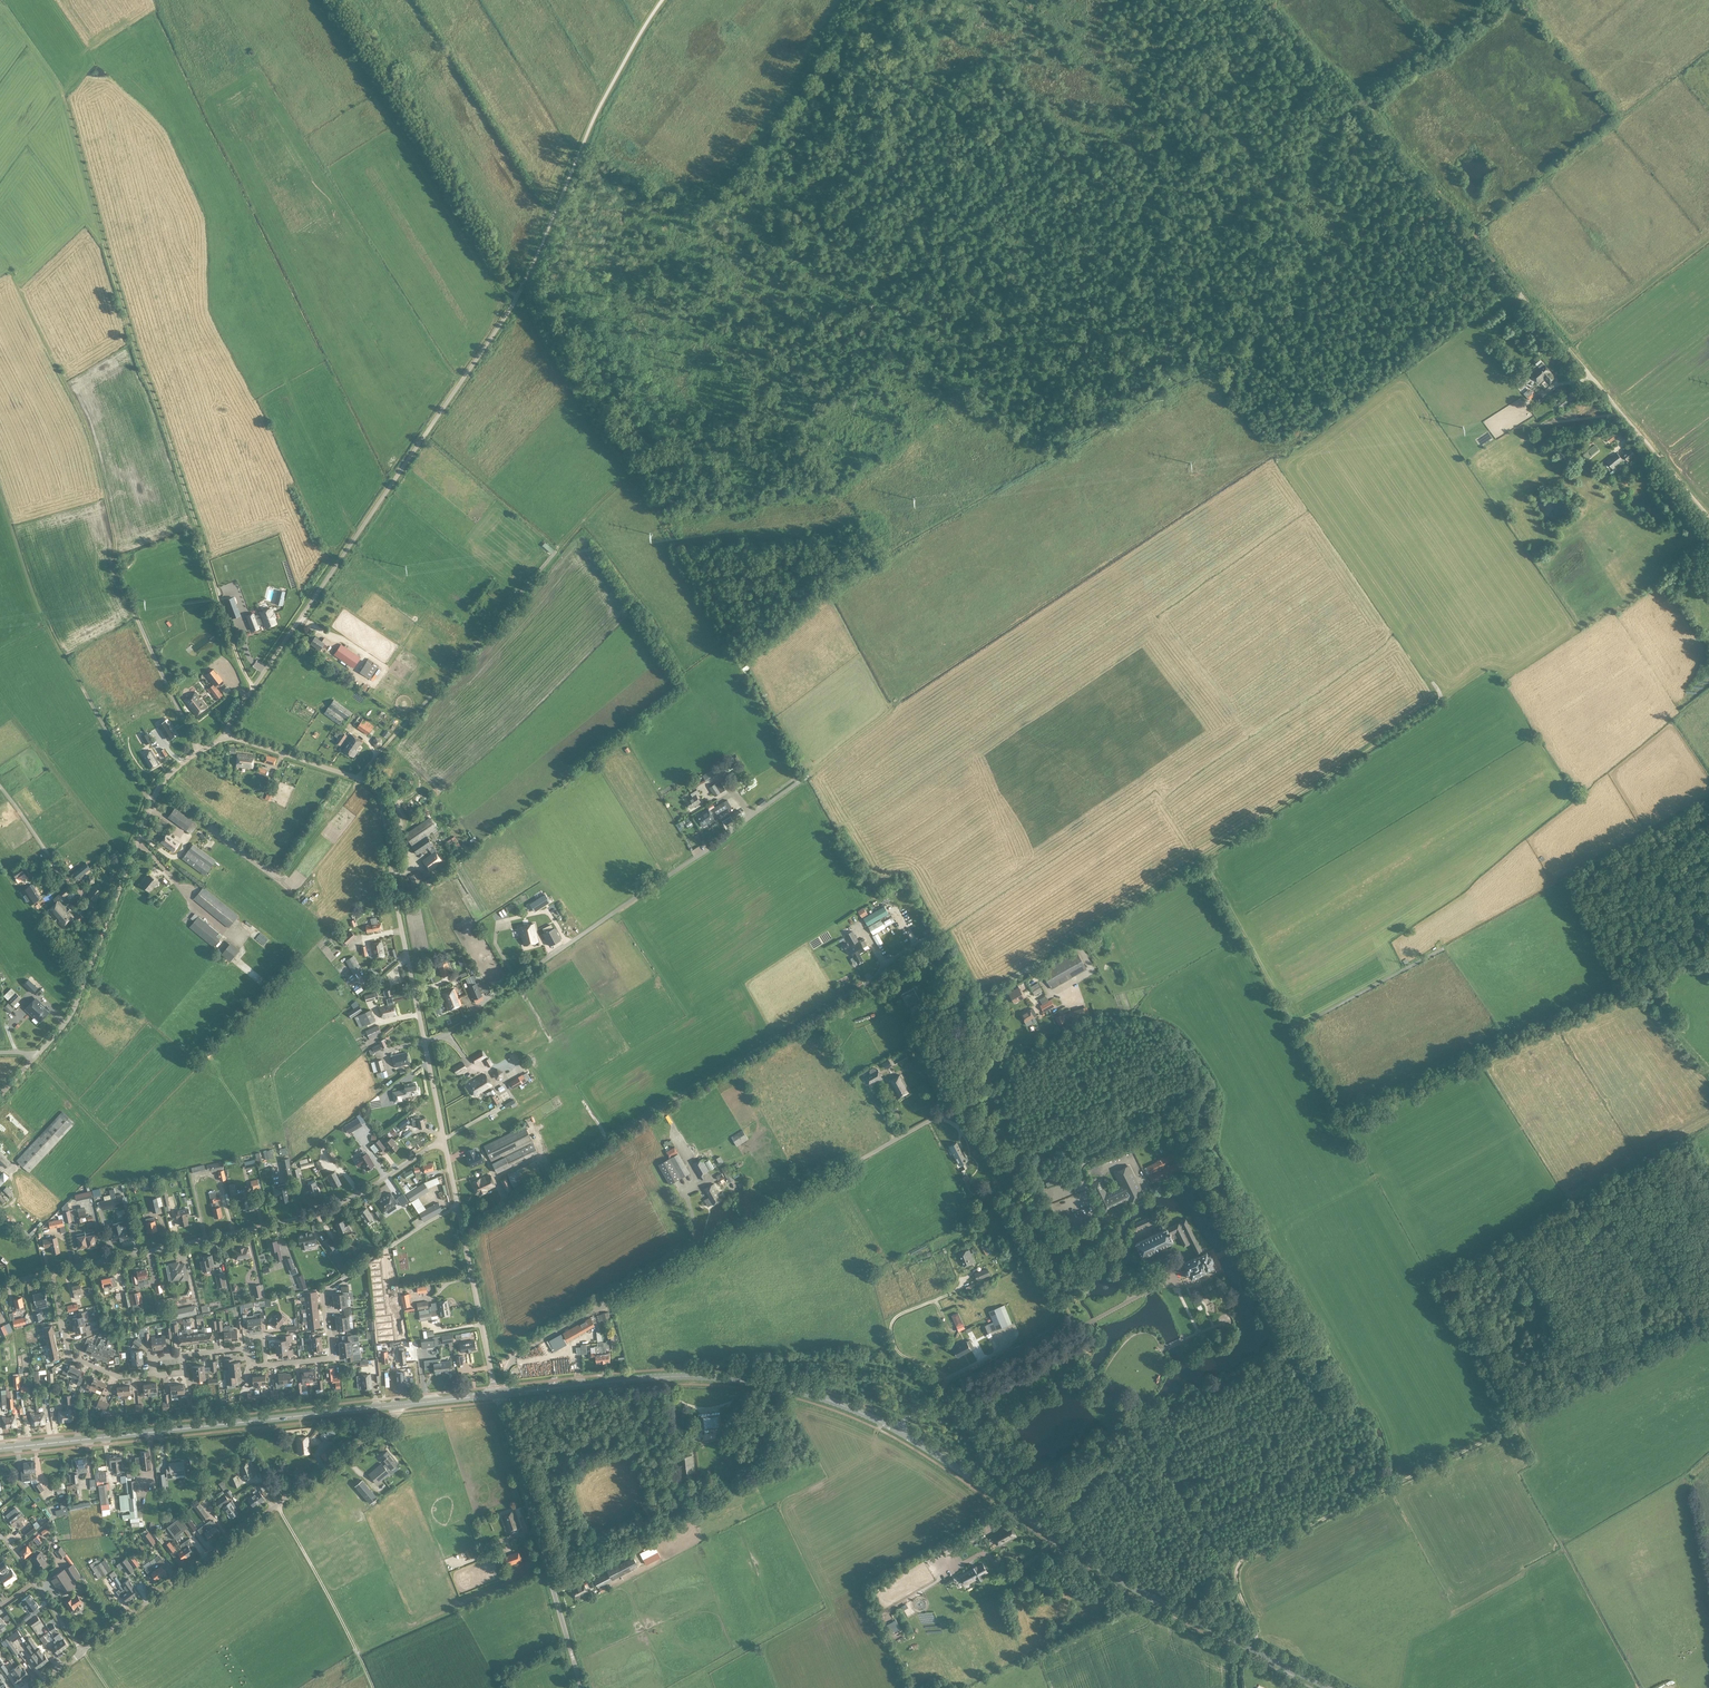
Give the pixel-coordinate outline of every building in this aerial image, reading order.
[(1543,363),(1538,366),(1540,368),(1532,375),(1538,382),(1545,377),(1550,383),(1555,379),(1550,373),(1551,372),(1543,363)] [(1555,390),(1555,391),(1545,400),(1548,403),(1556,396),(1557,398),(1559,395),(1560,396),(1567,391),(1563,386),(1561,386),(1555,390)] [(1529,400),(1535,395),(1535,394),(1536,394),(1533,391),(1532,391),(1526,396),(1529,400)] [(1545,400),(1540,394),(1534,399),(1539,405),(1545,400)] [(1560,408),(1568,403),(1564,398),(1557,404),(1560,408)] [(1610,443),(1623,433),(1619,427),(1605,437),(1610,443)] [(1595,445),(1584,455),(1588,459),(1599,450),(1595,445)] [(1623,455),(1625,457),(1626,459),(1628,461),(1635,455),(1630,449),(1623,455)] [(1613,469),(1626,459),(1625,457),(1622,459),(1617,453),(1606,461),(1613,469)] [(285,592),(279,591),(276,604),(283,605),(284,598),(283,598),(285,592)] [(234,597),(226,600),(233,618),(240,615),(238,608),(237,608),(235,604),(236,603),(234,597)] [(254,613),(247,616),(249,621),(253,619),(254,621),(256,620),(258,623),(263,621),(264,623),(265,627),(277,623),(275,617),(276,617),(274,613),(273,613),(271,608),(260,612),(260,613),(261,615),(255,617),(255,615),(254,613)] [(253,619),(249,621),(253,630),(259,628),(258,623),(256,620),(254,621),(253,619)] [(259,652),(267,645),(258,636),(254,640),(253,639),(249,643),(259,652)] [(312,640),(310,643),(315,647),(314,648),(319,651),(319,650),(322,646),(325,648),(330,641),(324,638),(322,641),(315,636),(314,638),(313,637),(312,640)] [(353,668),(360,657),(344,646),(341,644),(333,654),(353,668)] [(368,658),(366,662),(366,661),(359,672),(370,679),(378,666),(373,662),(374,662),(368,658)] [(214,669),(207,674),(214,684),(215,686),(223,680),(214,669)] [(214,684),(207,689),(210,693),(211,692),(217,699),(223,695),(215,686),(214,684)] [(185,701),(190,708),(196,715),(207,707),(201,699),(196,692),(185,701)] [(324,713),(342,726),(352,712),(334,699),(324,713)] [(382,711),(378,715),(383,719),(387,714),(385,713),(385,714),(383,712),(382,711)] [(357,727),(368,735),(374,726),(365,720),(366,719),(360,715),(356,720),(360,722),(357,727)] [(167,719),(159,725),(165,735),(166,734),(169,739),(177,735),(167,719)] [(340,745),(347,735),(342,732),(335,742),(340,745)] [(140,737),(145,744),(150,741),(146,734),(140,737)] [(355,752),(361,742),(352,735),(342,749),(352,756),(354,757),(356,753),(355,752)] [(149,769),(159,763),(151,750),(141,756),(149,769)] [(253,768),(254,755),(238,753),(236,766),(253,768)] [(274,765),(276,758),(266,755),(264,762),(274,765)] [(715,784),(709,787),(715,796),(721,793),(715,784)] [(696,796),(700,794),(697,790),(692,793),(694,796),(686,801),(691,808),(700,802),(696,796)] [(364,795),(360,799),(365,804),(369,800),(364,795)] [(349,816),(355,820),(363,805),(357,802),(349,816)] [(723,803),(713,808),(721,820),(722,820),(730,814),(723,803)] [(168,817),(186,831),(191,834),(198,824),(193,821),(175,807),(168,817)] [(708,809),(701,812),(705,818),(706,817),(709,823),(711,827),(717,824),(714,820),(708,809)] [(738,809),(730,814),(722,820),(725,826),(734,820),(742,815),(738,809)] [(709,823),(706,817),(705,818),(701,812),(695,816),(702,827),(709,823)] [(157,823),(163,826),(165,826),(167,822),(164,820),(164,819),(160,817),(157,823)] [(426,836),(437,829),(429,817),(404,834),(412,846),(426,836)] [(173,852),(179,843),(167,834),(161,842),(173,852)] [(417,854),(432,844),(426,836),(412,846),(411,846),(417,854)] [(205,875),(216,860),(193,844),(182,858),(205,875)] [(436,851),(433,847),(429,850),(432,854),(422,861),(430,871),(437,865),(439,868),(444,864),(436,852),(436,851)] [(71,874),(76,880),(90,868),(85,862),(71,874)] [(16,878),(24,873),(20,867),(12,872),(16,878)] [(305,867),(302,876),(306,878),(310,869),(305,867)] [(149,891),(157,882),(149,875),(141,885),(149,891)] [(418,886),(421,891),(433,883),(429,878),(418,886)] [(67,885),(60,892),(60,893),(64,896),(64,897),(72,890),(67,885)] [(30,904),(40,898),(36,891),(33,893),(29,887),(22,891),(30,904)] [(88,896),(94,900),(101,891),(94,887),(88,896)] [(228,928),(238,916),(203,887),(193,899),(228,928)] [(96,903),(103,894),(101,892),(94,902),(96,903)] [(53,899),(56,903),(59,901),(64,896),(60,893),(53,899)] [(534,912),(550,902),(545,894),(529,904),(534,912)] [(75,903),(79,908),(83,905),(78,899),(75,903)] [(62,926),(73,917),(59,901),(56,903),(48,910),(62,926)] [(864,918),(868,926),(889,913),(884,906),(864,918)] [(858,911),(862,918),(868,914),(863,907),(858,911)] [(885,927),(894,921),(891,915),(881,920),(881,919),(868,927),(873,935),(885,928),(885,927)] [(194,921),(189,927),(213,947),(223,936),(198,916),(194,921)] [(376,918),(373,919),(370,919),(371,924),(366,926),(367,932),(381,929),(380,922),(377,923),(376,918)] [(533,924),(519,927),(521,937),(522,937),(536,933),(534,924),(533,924)] [(551,925),(542,929),(544,933),(543,934),(549,946),(561,940),(555,928),(553,929),(551,925)] [(350,931),(341,939),(346,945),(355,937),(350,931)] [(851,945),(859,941),(853,931),(845,935),(851,945)] [(536,933),(522,937),(524,945),(538,941),(536,933)] [(878,933),(873,936),(875,941),(881,938),(878,933)] [(349,947),(358,939),(356,937),(348,945),(349,947)] [(860,942),(853,946),(855,949),(856,949),(859,953),(864,950),(863,947),(867,945),(864,938),(859,941),(860,942)] [(372,950),(383,948),(382,942),(371,944),(372,950)] [(855,949),(853,946),(849,948),(854,956),(858,963),(863,960),(859,953),(856,949),(855,949)] [(383,948),(372,950),(373,957),(384,955),(383,948)] [(942,952),(935,956),(942,969),(949,965),(942,952)] [(1086,968),(1076,952),(1041,972),(1051,988),(1086,968)] [(362,969),(360,967),(353,956),(345,960),(353,974),(362,969)] [(437,965),(438,967),(442,977),(452,974),(447,961),(437,965)] [(29,980),(24,984),(32,992),(37,988),(29,980)] [(482,980),(477,982),(468,986),(474,1000),(482,996),(481,993),(487,991),(482,980)] [(1035,995),(1042,990),(1037,983),(1030,987),(1035,995)] [(1014,1003),(1024,997),(1019,987),(1013,991),(1015,995),(1011,997),(1014,1003)] [(454,1000),(459,998),(455,988),(442,994),(445,1001),(444,1002),(445,1002),(453,998),(454,1000)] [(919,998),(913,988),(902,994),(907,1004),(906,1004),(907,1005),(908,1005),(908,1004),(918,999),(919,999),(920,999),(919,998)] [(16,992),(8,1000),(14,1006),(21,998),(16,992)] [(377,992),(364,995),(366,1002),(378,998),(377,992)] [(383,1011),(395,1008),(392,997),(386,999),(388,1005),(382,1006),(383,1011)] [(38,1001),(35,998),(26,1008),(29,1010),(28,1011),(34,1018),(35,1016),(40,1021),(49,1012),(44,1007),(45,1006),(39,1000),(38,1001)] [(453,998),(445,1002),(448,1010),(462,1004),(459,998),(454,1000),(453,998)] [(21,999),(13,1007),(17,1011),(21,1008),(19,1006),(23,1001),(21,999)] [(1053,1006),(1050,999),(1048,1000),(1047,999),(1041,1002),(1042,1004),(1040,1005),(1043,1011),(1053,1006)] [(351,1004),(353,1009),(347,1013),(351,1018),(362,1010),(359,1005),(356,1000),(351,1004)] [(8,1003),(4,1007),(8,1011),(10,1013),(14,1009),(8,1003)] [(396,1014),(395,1008),(383,1011),(382,1006),(379,1007),(382,1018),(392,1016),(392,1017),(396,1016),(396,1014)] [(1030,1009),(1021,1014),(1025,1022),(1026,1024),(1031,1021),(1032,1023),(1036,1020),(1034,1017),(1037,1015),(1033,1008),(1030,1009)] [(354,1017),(357,1023),(360,1028),(362,1026),(376,1020),(370,1009),(357,1015),(357,1016),(354,1017)] [(1059,1024),(1064,1021),(1061,1015),(1055,1018),(1059,1024)] [(369,1039),(381,1033),(378,1025),(365,1031),(369,1039)] [(391,1025),(383,1032),(386,1034),(394,1028),(391,1025)] [(372,1047),(374,1052),(382,1049),(379,1043),(372,1047)] [(483,1050),(470,1058),(474,1064),(487,1056),(483,1050)] [(409,1063),(406,1052),(392,1056),(395,1067),(409,1063)] [(384,1069),(382,1059),(371,1062),(373,1072),(384,1069)] [(467,1068),(463,1062),(453,1068),(457,1074),(467,1068)] [(883,1079),(877,1068),(865,1075),(870,1086),(883,1079)] [(492,1086),(485,1073),(468,1083),(475,1096),(492,1086)] [(522,1074),(509,1082),(510,1082),(513,1088),(514,1088),(526,1081),(522,1074)] [(898,1098),(910,1091),(901,1075),(889,1082),(898,1098)] [(406,1096),(416,1094),(415,1093),(420,1092),(419,1088),(417,1088),(416,1085),(415,1083),(413,1083),(404,1085),(405,1087),(404,1087),(405,1090),(400,1091),(400,1090),(392,1092),(394,1101),(402,1100),(401,1095),(406,1094),(406,1096)] [(490,1097),(495,1105),(499,1102),(497,1100),(499,1099),(498,1096),(496,1097),(494,1095),(490,1097)] [(512,1105),(513,1107),(517,1105),(514,1099),(505,1104),(507,1107),(512,1105)] [(62,1111),(16,1160),(29,1172),(75,1123),(62,1111)] [(412,1122),(417,1121),(419,1129),(425,1127),(423,1118),(419,1119),(418,1116),(411,1118),(412,1122)] [(358,1117),(344,1126),(349,1133),(362,1125),(358,1117)] [(14,1118),(10,1122),(18,1130),(22,1126),(14,1118)] [(398,1124),(402,1128),(409,1122),(406,1118),(398,1124)] [(533,1142),(524,1125),(483,1146),(491,1162),(533,1142)] [(737,1146),(748,1139),(743,1130),(731,1137),(737,1146)] [(399,1146),(391,1137),(384,1143),(391,1152),(399,1146)] [(379,1139),(373,1143),(378,1149),(380,1152),(386,1147),(379,1139)] [(323,1140),(318,1144),(321,1148),(326,1144),(323,1140)] [(497,1173),(510,1166),(538,1152),(533,1142),(505,1156),(492,1163),(497,1173)] [(966,1160),(965,1157),(968,1155),(965,1150),(962,1152),(957,1142),(950,1146),(960,1163),(966,1160)] [(690,1173),(679,1153),(675,1146),(666,1152),(669,1158),(658,1164),(670,1184),(681,1178),(690,1173)] [(375,1147),(372,1149),(379,1158),(382,1155),(375,1147)] [(484,1161),(479,1152),(475,1154),(473,1149),(467,1151),(469,1156),(467,1158),(471,1167),(484,1161)] [(332,1150),(327,1154),(334,1163),(339,1160),(332,1150)] [(5,1168),(11,1162),(0,1152),(0,1163),(5,1168)] [(366,1169),(368,1168),(369,1169),(370,1169),(372,1168),(372,1167),(372,1166),(374,1164),(367,1153),(354,1160),(358,1166),(362,1163),(366,1169)] [(1173,1172),(1183,1166),(1180,1160),(1178,1161),(1174,1153),(1164,1158),(1163,1157),(1157,1160),(1157,1161),(1147,1166),(1151,1175),(1149,1176),(1152,1182),(1162,1177),(1163,1178),(1173,1173),(1173,1172)] [(704,1161),(706,1160),(704,1157),(692,1164),(701,1180),(705,1178),(703,1174),(710,1171),(704,1161)] [(281,1159),(284,1177),(292,1175),(289,1158),(281,1159)] [(245,1162),(244,1162),(246,1167),(246,1169),(249,1169),(249,1167),(256,1165),(254,1160),(251,1160),(245,1162)] [(542,1176),(535,1161),(507,1175),(514,1189),(542,1176)] [(422,1164),(423,1165),(420,1166),(421,1170),(424,1169),(424,1172),(434,1170),(432,1162),(422,1164)] [(216,1188),(226,1185),(221,1164),(211,1166),(216,1188)] [(1113,1172),(1120,1185),(1106,1192),(1100,1179),(1090,1184),(1098,1199),(1099,1202),(1103,1209),(1104,1212),(1128,1201),(1128,1202),(1144,1195),(1129,1164),(1113,1172)] [(729,1183),(734,1180),(727,1165),(722,1168),(729,1183)] [(294,1168),(292,1169),(296,1186),(302,1184),(298,1167),(294,1168)] [(407,1179),(414,1175),(411,1170),(404,1174),(407,1179)] [(333,1187),(341,1183),(335,1171),(326,1176),(333,1187)] [(481,1179),(480,1178),(472,1182),(473,1182),(472,1182),(478,1195),(479,1195),(487,1191),(487,1190),(495,1187),(490,1174),(481,1179)] [(0,1180),(0,1188),(1,1189),(10,1180),(5,1175),(0,1180)] [(514,1191),(506,1175),(500,1178),(500,1179),(507,1194),(508,1194),(514,1191)] [(971,1185),(968,1180),(966,1175),(960,1178),(962,1183),(969,1196),(975,1193),(974,1190),(971,1185)] [(1105,1190),(1115,1185),(1112,1178),(1102,1183),(1105,1190)] [(169,1205),(166,1187),(164,1179),(159,1180),(161,1189),(164,1206),(169,1205)] [(252,1190),(260,1188),(257,1179),(250,1181),(252,1190)] [(427,1185),(430,1190),(441,1185),(438,1179),(427,1185)] [(1046,1183),(1047,1187),(1059,1183),(1057,1179),(1046,1183)] [(311,1195),(319,1193),(315,1181),(307,1184),(308,1186),(302,1188),(304,1194),(310,1192),(311,1195)] [(429,1190),(424,1182),(406,1194),(411,1202),(429,1190)] [(278,1185),(278,1188),(280,1194),(282,1202),(288,1201),(286,1193),(287,1193),(285,1184),(278,1185)] [(708,1207),(712,1205),(723,1198),(714,1184),(703,1190),(708,1198),(704,1200),(708,1207)] [(6,1186),(3,1188),(4,1189),(3,1190),(9,1197),(13,1193),(7,1186),(6,1186)] [(104,1200),(100,1201),(102,1207),(102,1208),(107,1207),(107,1205),(112,1204),(113,1206),(118,1204),(117,1203),(123,1201),(122,1197),(122,1196),(116,1198),(114,1188),(109,1189),(110,1194),(111,1199),(105,1200),(104,1200)] [(93,1197),(91,1190),(75,1194),(76,1201),(93,1197)] [(383,1211),(397,1202),(396,1202),(398,1200),(402,1206),(409,1202),(404,1194),(397,1198),(397,1199),(395,1200),(391,1193),(377,1202),(383,1211)] [(156,1197),(149,1199),(152,1213),(160,1211),(156,1197)] [(253,1202),(252,1199),(244,1201),(247,1211),(255,1209),(253,1202)] [(67,1201),(62,1207),(63,1213),(64,1214),(65,1222),(72,1221),(67,1201)] [(210,1207),(209,1207),(211,1217),(216,1216),(217,1217),(221,1216),(221,1215),(226,1214),(223,1204),(222,1202),(209,1205),(210,1207)] [(443,1211),(438,1202),(418,1212),(423,1221),(443,1211)] [(79,1217),(87,1216),(85,1206),(77,1208),(79,1217)] [(360,1212),(366,1222),(368,1225),(375,1220),(373,1217),(376,1215),(379,1220),(383,1218),(377,1210),(371,1214),(367,1208),(360,1212)] [(185,1224),(182,1210),(176,1211),(177,1218),(179,1217),(181,1225),(185,1224)] [(59,1219),(49,1221),(49,1223),(50,1228),(50,1229),(60,1227),(61,1233),(67,1232),(66,1230),(65,1223),(65,1222),(64,1214),(63,1214),(58,1215),(59,1219)] [(157,1230),(155,1221),(154,1217),(146,1219),(149,1232),(157,1230)] [(1150,1217),(1135,1223),(1138,1228),(1153,1222),(1150,1217)] [(1174,1242),(1173,1239),(1179,1236),(1184,1246),(1189,1243),(1191,1242),(1198,1256),(1184,1263),(1187,1269),(1186,1270),(1187,1272),(1188,1272),(1192,1278),(1214,1267),(1212,1263),(1213,1263),(1214,1260),(1212,1256),(1209,1255),(1208,1255),(1206,1252),(1203,1253),(1186,1218),(1180,1221),(1181,1222),(1179,1223),(1179,1222),(1173,1225),(1168,1228),(1135,1243),(1142,1257),(1149,1253),(1150,1254),(1167,1246),(1166,1245),(1174,1242)] [(414,1224),(416,1229),(425,1225),(422,1219),(414,1224)] [(1059,1222),(1065,1235),(1071,1232),(1065,1219),(1059,1222)] [(347,1222),(344,1223),(343,1220),(335,1224),(340,1234),(343,1232),(342,1230),(345,1228),(347,1231),(350,1229),(347,1222)] [(116,1222),(120,1240),(123,1239),(123,1238),(128,1237),(126,1228),(125,1229),(123,1221),(116,1222)] [(120,1240),(116,1222),(110,1224),(112,1232),(110,1232),(112,1241),(117,1240),(120,1240)] [(85,1232),(88,1247),(96,1245),(95,1238),(96,1238),(94,1231),(85,1233),(85,1232)] [(88,1247),(85,1232),(76,1234),(77,1241),(78,1241),(79,1247),(80,1247),(87,1245),(88,1246),(88,1247)] [(299,1235),(300,1244),(301,1244),(302,1248),(307,1247),(307,1243),(315,1241),(313,1232),(299,1235)] [(50,1246),(52,1253),(60,1252),(59,1244),(58,1244),(56,1237),(43,1239),(45,1247),(50,1246)] [(323,1241),(329,1251),(335,1247),(329,1238),(323,1241)] [(277,1260),(282,1259),(279,1243),(277,1244),(276,1240),(273,1241),(272,1239),(267,1241),(269,1247),(270,1247),(271,1251),(275,1250),(277,1260)] [(343,1243),(338,1245),(342,1252),(347,1249),(343,1244),(343,1243)] [(990,1245),(983,1248),(984,1252),(988,1251),(990,1256),(993,1254),(990,1245)] [(238,1249),(233,1250),(235,1259),(250,1256),(248,1247),(243,1248),(238,1249)] [(972,1263),(974,1262),(969,1249),(967,1251),(966,1250),(959,1253),(965,1267),(972,1264),(972,1263)] [(996,1259),(999,1263),(1008,1255),(1005,1252),(996,1259)] [(211,1255),(204,1256),(205,1260),(200,1261),(202,1271),(210,1269),(209,1265),(213,1264),(211,1255)] [(291,1257),(285,1259),(289,1269),(291,1275),(298,1272),(296,1267),(295,1267),(294,1264),(291,1257)] [(169,1264),(172,1280),(178,1278),(179,1281),(188,1279),(184,1263),(179,1264),(179,1263),(177,1264),(176,1262),(169,1264)] [(380,1262),(369,1264),(378,1344),(395,1342),(391,1315),(386,1316),(380,1262)] [(977,1280),(990,1275),(988,1268),(974,1274),(977,1280)] [(136,1276),(132,1276),(133,1283),(138,1282),(149,1280),(148,1277),(146,1269),(137,1271),(138,1276),(136,1276)] [(218,1287),(225,1285),(223,1273),(216,1275),(218,1287)] [(303,1289),(308,1287),(303,1274),(298,1276),(303,1289)] [(114,1276),(110,1277),(102,1279),(105,1293),(110,1292),(109,1287),(116,1286),(114,1276)] [(72,1285),(74,1295),(75,1299),(80,1298),(79,1293),(82,1293),(80,1283),(72,1285)] [(254,1286),(256,1297),(262,1296),(259,1285),(254,1286)] [(133,1289),(128,1290),(131,1304),(133,1304),(140,1302),(138,1292),(136,1292),(134,1292),(133,1289)] [(45,1291),(33,1294),(35,1304),(47,1301),(45,1291)] [(300,1299),(317,1297),(316,1291),(304,1292),(305,1297),(300,1297),(300,1299)] [(127,1292),(123,1293),(126,1308),(131,1307),(128,1292),(127,1292)] [(335,1300),(346,1299),(345,1295),(347,1295),(347,1292),(342,1292),(342,1294),(339,1294),(339,1293),(333,1294),(334,1298),(335,1300)] [(401,1295),(402,1303),(403,1303),(403,1307),(410,1306),(409,1297),(408,1294),(401,1295)] [(25,1309),(24,1306),(22,1297),(14,1299),(17,1311),(25,1309)] [(434,1306),(430,1307),(431,1311),(449,1308),(449,1306),(449,1305),(450,1305),(450,1300),(448,1301),(448,1300),(437,1302),(433,1303),(434,1306)] [(418,1310),(428,1308),(427,1301),(416,1302),(418,1310)] [(68,1312),(78,1309),(79,1311),(83,1310),(83,1308),(78,1309),(77,1303),(73,1304),(67,1306),(68,1312)] [(195,1305),(175,1310),(177,1317),(197,1313),(195,1305)] [(993,1322),(987,1324),(991,1332),(996,1330),(1007,1325),(1000,1306),(996,1308),(988,1311),(993,1322)] [(439,1317),(450,1315),(449,1308),(431,1311),(431,1316),(439,1315),(439,1317)] [(74,1325),(85,1323),(84,1320),(89,1319),(87,1311),(83,1312),(83,1310),(79,1311),(79,1313),(78,1313),(79,1317),(72,1318),(73,1321),(72,1321),(72,1322),(72,1324),(73,1324),(74,1324),(74,1325)] [(271,1322),(278,1328),(287,1317),(280,1311),(271,1322)] [(24,1317),(15,1319),(13,1312),(9,1313),(11,1320),(12,1320),(14,1326),(26,1324),(24,1317)] [(35,1321),(42,1320),(40,1312),(33,1314),(35,1321)] [(253,1313),(253,1318),(254,1318),(255,1328),(261,1328),(261,1321),(264,1321),(263,1312),(253,1313)] [(420,1321),(432,1318),(430,1312),(419,1314),(420,1321)] [(601,1314),(598,1315),(599,1320),(603,1319),(603,1320),(610,1318),(609,1312),(601,1313),(601,1314)] [(956,1326),(963,1323),(958,1312),(951,1315),(956,1326)] [(243,1323),(247,1323),(248,1329),(255,1328),(254,1318),(253,1318),(247,1319),(247,1314),(242,1315),(243,1323)] [(337,1323),(348,1322),(348,1318),(350,1318),(349,1315),(345,1315),(345,1317),(341,1317),(341,1316),(336,1317),(336,1321),(337,1321),(337,1323)] [(595,1325),(590,1317),(563,1333),(568,1341),(595,1325)] [(295,1318),(295,1325),(286,1327),(286,1333),(298,1332),(298,1325),(297,1325),(297,1318),(295,1318)] [(4,1325),(0,1327),(0,1333),(1,1336),(13,1330),(9,1322),(4,1325)] [(348,1322),(337,1323),(338,1326),(337,1326),(337,1330),(343,1330),(343,1329),(346,1328),(346,1330),(351,1329),(351,1326),(349,1326),(348,1322)] [(83,1335),(92,1333),(90,1325),(86,1326),(85,1323),(74,1325),(74,1326),(73,1327),(73,1330),(74,1330),(75,1330),(76,1332),(82,1331),(83,1335)] [(40,1335),(54,1332),(52,1325),(43,1327),(44,1332),(39,1333),(40,1335)] [(231,1340),(230,1327),(230,1325),(225,1326),(225,1327),(223,1327),(225,1340),(231,1340)] [(193,1343),(191,1329),(186,1329),(186,1327),(184,1327),(184,1330),(185,1344),(193,1343)] [(206,1342),(204,1327),(202,1327),(202,1329),(198,1330),(198,1333),(199,1342),(206,1342)] [(204,1327),(206,1342),(213,1341),(211,1331),(207,1332),(206,1327),(204,1327)] [(54,1332),(40,1335),(40,1337),(45,1336),(46,1341),(55,1338),(54,1332)] [(311,1343),(322,1342),(321,1336),(316,1336),(315,1333),(308,1334),(309,1337),(310,1337),(311,1343)] [(340,1349),(353,1347),(352,1341),(359,1340),(358,1334),(345,1336),(345,1339),(344,1339),(344,1341),(339,1342),(340,1349)] [(442,1336),(438,1336),(438,1341),(443,1340),(443,1343),(453,1341),(451,1334),(442,1336)] [(158,1337),(159,1349),(166,1348),(168,1347),(168,1341),(166,1341),(165,1335),(162,1336),(162,1337),(158,1337)] [(276,1347),(288,1346),(288,1342),(291,1341),(291,1335),(282,1335),(282,1340),(276,1341),(276,1347)] [(616,1347),(615,1341),(619,1341),(618,1335),(608,1336),(608,1340),(606,1340),(606,1341),(604,1342),(605,1347),(602,1347),(603,1362),(610,1361),(609,1352),(606,1353),(606,1348),(616,1347)] [(159,1349),(158,1337),(155,1338),(155,1336),(151,1337),(152,1343),(152,1344),(150,1344),(151,1349),(153,1349),(153,1350),(159,1349)] [(439,1345),(438,1336),(420,1338),(422,1348),(435,1347),(434,1345),(439,1345)] [(55,1338),(46,1341),(47,1345),(42,1346),(43,1348),(47,1347),(57,1345),(55,1338)] [(87,1338),(84,1344),(88,1346),(85,1351),(91,1354),(95,1345),(92,1344),(93,1341),(87,1338)] [(135,1339),(130,1345),(132,1347),(134,1345),(138,1348),(141,1344),(140,1343),(136,1339),(135,1339)] [(474,1340),(459,1343),(461,1352),(466,1351),(466,1352),(471,1351),(471,1350),(476,1349),(474,1340)] [(967,1341),(953,1348),(958,1357),(971,1350),(968,1344),(972,1342),(970,1340),(967,1341)] [(95,1345),(91,1354),(93,1355),(92,1356),(96,1358),(100,1347),(101,1344),(102,1343),(100,1342),(99,1343),(97,1346),(95,1345)] [(100,1347),(96,1358),(99,1359),(100,1358),(102,1358),(107,1347),(106,1346),(104,1345),(105,1343),(102,1342),(102,1343),(101,1344),(100,1347)] [(322,1342),(311,1343),(312,1350),(310,1350),(311,1354),(317,1353),(317,1350),(323,1349),(322,1342)] [(597,1363),(603,1362),(602,1347),(605,1347),(604,1342),(597,1342),(598,1346),(594,1346),(595,1353),(591,1353),(591,1358),(596,1358),(597,1363)] [(44,1355),(58,1351),(57,1345),(47,1347),(48,1351),(44,1352),(44,1355)] [(288,1346),(276,1347),(277,1354),(284,1353),(284,1360),(293,1359),(292,1349),(288,1349),(288,1346)] [(107,1362),(108,1361),(110,1355),(113,1356),(116,1350),(107,1347),(102,1358),(104,1359),(103,1361),(107,1362)] [(353,1347),(340,1349),(341,1356),(346,1355),(346,1357),(347,1357),(347,1361),(361,1359),(360,1353),(354,1354),(353,1347)] [(129,1353),(128,1353),(128,1358),(131,1357),(143,1356),(142,1349),(131,1350),(131,1351),(129,1351),(129,1353)] [(387,1351),(387,1349),(383,1349),(377,1350),(378,1356),(381,1356),(382,1363),(389,1362),(387,1351)] [(58,1351),(44,1355),(42,1355),(43,1359),(45,1358),(45,1357),(49,1356),(50,1360),(60,1358),(58,1351)] [(131,1357),(128,1358),(128,1361),(129,1368),(136,1367),(136,1364),(141,1363),(143,1363),(143,1356),(131,1357)] [(229,1369),(240,1368),(239,1361),(233,1362),(232,1359),(224,1359),(225,1366),(229,1365),(229,1369)] [(430,1360),(425,1361),(425,1368),(431,1368),(431,1367),(434,1366),(434,1368),(435,1373),(436,1373),(436,1374),(440,1374),(440,1372),(442,1372),(440,1362),(440,1359),(430,1360)] [(205,1372),(211,1371),(217,1371),(216,1361),(210,1361),(211,1367),(204,1368),(204,1365),(193,1366),(193,1367),(191,1367),(192,1373),(193,1373),(205,1372)] [(442,1372),(451,1371),(450,1361),(440,1362),(442,1372)] [(72,1377),(76,1368),(70,1365),(68,1370),(63,1368),(61,1375),(65,1376),(66,1374),(72,1377)] [(76,1368),(72,1377),(75,1378),(74,1380),(77,1382),(76,1384),(79,1385),(83,1378),(80,1377),(82,1370),(76,1368)] [(228,1373),(226,1373),(226,1376),(226,1381),(227,1388),(235,1387),(235,1380),(234,1375),(236,1375),(241,1374),(240,1368),(229,1369),(228,1369),(228,1373)] [(334,1368),(325,1369),(327,1380),(332,1379),(333,1382),(335,1382),(336,1388),(340,1387),(339,1381),(338,1374),(335,1375),(334,1368)] [(313,1370),(308,1370),(309,1382),(314,1381),(314,1384),(318,1383),(319,1389),(321,1389),(323,1389),(322,1380),(316,1380),(315,1370),(313,1371),(313,1370)] [(406,1384),(405,1371),(396,1372),(397,1385),(406,1384)] [(205,1372),(193,1373),(194,1380),(209,1378),(209,1374),(205,1375),(205,1372)] [(278,1374),(279,1382),(276,1382),(276,1388),(283,1388),(282,1384),(285,1384),(285,1385),(286,1386),(290,1386),(292,1384),(291,1373),(285,1374),(285,1373),(278,1374)] [(361,1375),(357,1376),(358,1389),(362,1388),(363,1389),(372,1388),(370,1374),(361,1375)] [(260,1388),(260,1385),(259,1376),(252,1376),(253,1386),(257,1385),(257,1389),(260,1388)] [(96,1389),(100,1380),(94,1377),(91,1384),(88,1382),(85,1390),(88,1391),(89,1389),(95,1392),(96,1389)] [(100,1380),(96,1389),(103,1391),(106,1383),(100,1380)] [(151,1396),(151,1393),(150,1383),(143,1384),(144,1393),(148,1393),(148,1396),(151,1396)] [(177,1385),(178,1397),(181,1397),(181,1394),(185,1393),(184,1392),(186,1392),(185,1384),(184,1385),(184,1384),(177,1385)] [(178,1397),(177,1385),(170,1385),(172,1398),(178,1397)] [(8,1409),(14,1408),(12,1390),(9,1390),(8,1386),(6,1386),(8,1409)] [(64,1404),(72,1403),(71,1395),(63,1396),(64,1404)] [(102,1409),(106,1401),(99,1399),(96,1407),(102,1409)] [(65,1411),(66,1421),(73,1420),(72,1410),(71,1410),(71,1409),(68,1409),(68,1411),(65,1411)] [(66,1421),(65,1411),(62,1411),(62,1410),(58,1410),(59,1422),(66,1421)] [(38,1414),(39,1424),(46,1423),(45,1413),(43,1413),(43,1411),(40,1412),(40,1414),(38,1414)] [(720,1412),(702,1414),(703,1428),(721,1426),(720,1412)] [(39,1424),(38,1414),(34,1414),(34,1413),(31,1413),(31,1415),(30,1415),(31,1425),(39,1424)] [(9,1417),(10,1427),(17,1426),(16,1414),(13,1414),(13,1415),(11,1415),(12,1417),(9,1417)] [(10,1427),(9,1417),(2,1418),(3,1428),(10,1427)] [(342,1440),(335,1446),(338,1450),(346,1444),(342,1440)] [(380,1456),(390,1469),(398,1462),(387,1450),(380,1456)] [(141,1456),(135,1457),(136,1465),(142,1465),(143,1469),(151,1468),(149,1451),(141,1452),(141,1456)] [(326,1464),(335,1457),(331,1451),(322,1458),(326,1464)] [(121,1454),(110,1455),(110,1462),(111,1466),(111,1465),(111,1467),(114,1467),(114,1472),(120,1472),(120,1471),(120,1468),(122,1468),(121,1460),(121,1454)] [(680,1474),(695,1472),(693,1454),(677,1456),(680,1474)] [(75,1468),(77,1468),(77,1473),(88,1472),(87,1467),(88,1467),(87,1458),(74,1459),(75,1468)] [(35,1461),(28,1462),(28,1466),(30,1466),(31,1478),(31,1480),(31,1483),(38,1493),(44,1489),(40,1482),(39,1483),(37,1479),(36,1471),(35,1461)] [(31,1480),(31,1478),(30,1466),(28,1466),(28,1462),(23,1462),(24,1471),(21,1471),(22,1481),(31,1480)] [(184,1477),(184,1474),(183,1462),(170,1463),(170,1468),(166,1468),(167,1478),(184,1477)] [(239,1465),(240,1468),(237,1469),(240,1476),(242,1475),(244,1480),(255,1476),(251,1466),(250,1466),(248,1462),(239,1465)] [(382,1462),(368,1474),(377,1484),(390,1473),(382,1462)] [(297,1474),(304,1471),(301,1464),(294,1467),(297,1474)] [(99,1482),(107,1481),(106,1471),(104,1472),(103,1470),(99,1471),(99,1469),(95,1469),(96,1482),(99,1482)] [(135,1478),(134,1470),(126,1470),(127,1478),(135,1478)] [(70,1483),(79,1483),(78,1473),(69,1474),(70,1483)] [(166,1489),(165,1473),(158,1474),(160,1489),(166,1489)] [(236,1475),(231,1477),(229,1474),(226,1475),(228,1479),(230,1478),(234,1488),(240,1485),(236,1475)] [(676,1483),(669,1484),(670,1494),(681,1493),(679,1478),(676,1479),(676,1483)] [(369,1503),(377,1497),(362,1479),(355,1486),(369,1503)] [(128,1481),(129,1497),(136,1497),(137,1497),(136,1489),(135,1480),(131,1480),(128,1481)] [(219,1483),(223,1490),(227,1487),(222,1480),(219,1483)] [(62,1489),(61,1483),(52,1485),(53,1491),(56,1491),(57,1494),(63,1492),(63,1494),(66,1493),(64,1489),(65,1488),(64,1483),(61,1484),(63,1489),(62,1489)] [(256,1486),(261,1492),(265,1489),(260,1483),(256,1486)] [(103,1484),(98,1485),(101,1504),(102,1516),(110,1515),(109,1508),(107,1489),(106,1484),(103,1484)] [(259,1491),(248,1499),(253,1506),(258,1502),(259,1503),(265,1499),(259,1491)] [(129,1510),(128,1497),(128,1496),(128,1494),(127,1494),(119,1495),(121,1511),(122,1511),(129,1510)] [(232,1500),(230,1502),(225,1495),(216,1502),(220,1507),(222,1505),(224,1506),(223,1506),(231,1517),(238,1512),(233,1506),(235,1505),(232,1500)] [(70,1510),(91,1506),(90,1501),(69,1506),(70,1510)] [(199,1503),(194,1507),(203,1520),(209,1516),(199,1503)] [(66,1504),(61,1505),(62,1508),(56,1510),(57,1516),(68,1513),(66,1504)] [(16,1507),(6,1515),(9,1519),(8,1519),(14,1526),(17,1524),(18,1526),(19,1526),(21,1524),(23,1523),(21,1521),(24,1518),(19,1511),(16,1507)] [(501,1514),(507,1531),(520,1527),(514,1510),(501,1514)] [(171,1524),(167,1527),(175,1537),(188,1527),(186,1524),(180,1517),(174,1521),(171,1524)] [(186,1522),(192,1531),(196,1528),(190,1519),(186,1522)] [(210,1520),(205,1523),(215,1536),(220,1532),(216,1527),(217,1525),(213,1520),(212,1521),(210,1520)] [(32,1524),(23,1531),(27,1536),(37,1529),(37,1528),(33,1523),(32,1524)] [(205,1523),(198,1529),(204,1537),(205,1536),(207,1535),(210,1539),(215,1536),(205,1523)] [(53,1528),(50,1525),(41,1532),(43,1535),(53,1528)] [(994,1534),(996,1538),(1000,1546),(1017,1537),(1010,1525),(994,1534)] [(141,1533),(150,1546),(156,1542),(146,1529),(141,1533)] [(152,1534),(156,1540),(160,1537),(156,1531),(152,1534)] [(213,1543),(223,1535),(221,1533),(211,1540),(213,1543)] [(42,1541),(37,1535),(33,1538),(38,1544),(42,1541)] [(181,1546),(188,1555),(193,1552),(191,1549),(194,1546),(189,1538),(183,1543),(184,1543),(181,1546)] [(188,1555),(181,1546),(180,1545),(178,1547),(173,1541),(171,1543),(170,1541),(165,1545),(176,1560),(181,1556),(183,1559),(188,1555)] [(951,1541),(942,1547),(945,1552),(954,1547),(951,1541)] [(32,1551),(27,1545),(19,1552),(25,1558),(32,1551)] [(646,1564),(661,1557),(655,1546),(640,1553),(646,1564)] [(61,1547),(55,1551),(60,1559),(66,1554),(61,1547)] [(625,1549),(611,1556),(613,1559),(616,1557),(616,1558),(626,1553),(625,1549)] [(501,1557),(505,1567),(523,1561),(519,1551),(518,1551),(502,1557),(501,1557)] [(47,1564),(45,1560),(46,1559),(46,1558),(42,1552),(41,1552),(40,1553),(33,1558),(40,1569),(47,1564)] [(133,1556),(129,1559),(135,1567),(139,1564),(133,1556)] [(609,1572),(594,1580),(598,1588),(639,1567),(634,1556),(607,1570),(609,1572)] [(105,1559),(101,1562),(99,1558),(90,1565),(92,1568),(99,1578),(112,1570),(105,1559)] [(126,1558),(122,1561),(125,1565),(123,1566),(127,1571),(132,1567),(126,1558)] [(153,1564),(156,1569),(161,1575),(166,1572),(164,1569),(167,1567),(160,1558),(153,1564)] [(11,1570),(9,1571),(3,1562),(0,1564),(0,1569),(4,1575),(0,1577),(6,1586),(17,1578),(11,1570)] [(73,1563),(50,1578),(62,1595),(76,1585),(73,1580),(81,1575),(73,1563)] [(145,1568),(145,1569),(152,1578),(154,1576),(156,1579),(161,1575),(156,1569),(153,1564),(152,1563),(145,1568)] [(981,1576),(987,1572),(987,1573),(987,1572),(982,1563),(982,1564),(977,1567),(976,1566),(967,1571),(967,1572),(962,1575),(967,1584),(972,1581),(973,1581),(982,1576),(981,1576)] [(114,1570),(109,1574),(117,1586),(118,1586),(121,1590),(125,1587),(122,1584),(117,1576),(117,1575),(114,1570)] [(158,1582),(170,1576),(168,1573),(157,1579),(158,1582)] [(954,1579),(952,1576),(943,1581),(945,1585),(954,1579)] [(126,1587),(133,1597),(138,1593),(134,1587),(135,1587),(129,1579),(122,1584),(125,1587),(125,1588),(126,1587)] [(584,1582),(572,1589),(577,1599),(589,1593),(585,1586),(588,1585),(586,1581),(584,1583),(584,1582)] [(126,1587),(125,1588),(120,1591),(119,1589),(116,1591),(121,1597),(122,1595),(127,1601),(133,1597),(126,1587)] [(22,1601),(20,1603),(23,1607),(25,1605),(30,1612),(31,1612),(33,1615),(40,1610),(37,1607),(38,1606),(30,1595),(22,1600),(22,1601)] [(72,1598),(65,1603),(73,1613),(80,1608),(78,1605),(82,1602),(77,1595),(72,1598)] [(33,1627),(41,1621),(37,1615),(29,1621),(33,1627)] [(53,1624),(48,1627),(51,1633),(57,1629),(53,1624)] [(13,1641),(21,1635),(18,1631),(9,1637),(13,1641)] [(69,1645),(64,1639),(59,1634),(54,1637),(56,1639),(63,1649),(69,1645)] [(40,1638),(45,1644),(48,1641),(43,1635),(40,1638)] [(15,1655),(19,1652),(8,1637),(1,1642),(4,1647),(7,1645),(15,1655)] [(56,1639),(53,1641),(56,1644),(53,1647),(57,1653),(63,1649),(56,1639)] [(29,1644),(25,1647),(30,1654),(34,1651),(33,1650),(30,1645),(29,1644)] [(36,1654),(43,1664),(49,1660),(44,1653),(43,1654),(39,1648),(34,1652),(36,1655),(36,1654)] [(34,1652),(29,1656),(33,1661),(33,1662),(38,1668),(43,1664),(36,1654),(36,1655),(34,1652)] [(0,1666),(0,1669),(3,1672),(5,1675),(10,1672),(4,1664),(3,1664),(0,1666)] [(15,1667),(23,1679),(29,1675),(24,1668),(23,1669),(19,1664),(15,1667)] [(23,1679),(15,1667),(11,1670),(14,1675),(13,1676),(18,1683),(23,1679)] [(2,1680),(1,1679),(0,1680),(0,1687),(8,1687),(2,1680)]
